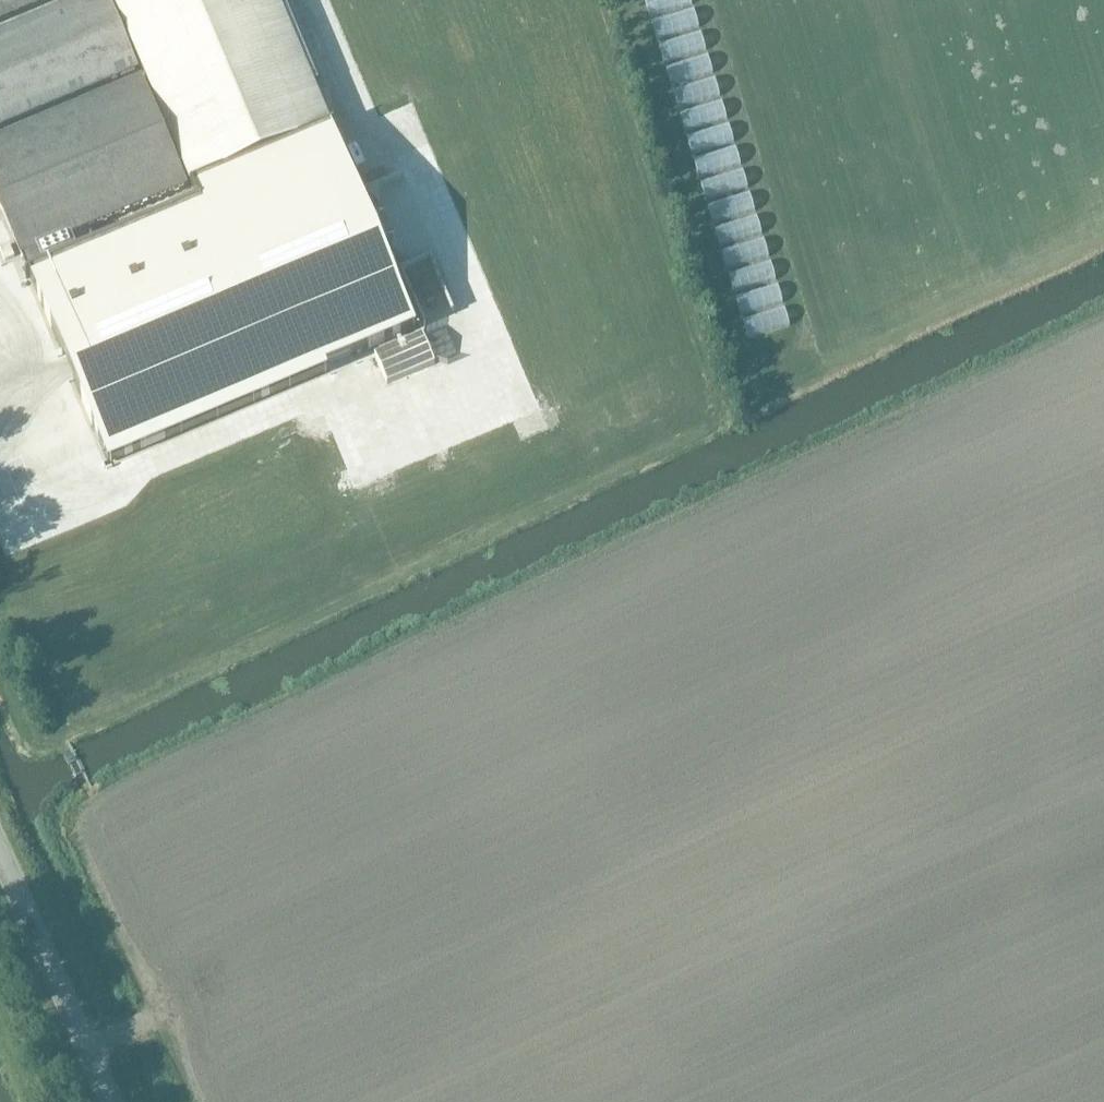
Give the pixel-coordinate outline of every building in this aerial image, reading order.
[(134,71),(107,0),(77,0),(0,32),(0,127),(134,71)] [(48,0),(0,0),(0,20),(48,0)] [(190,185),(191,185),(332,125),(279,0),(112,0),(190,185)] [(21,256),(84,230),(186,187),(138,80),(0,138),(0,209),(21,256)] [(84,230),(21,256),(26,269),(22,271),(26,279),(30,277),(109,464),(417,326),(332,125),(191,185),(198,201),(91,246),(84,230)] [(0,472),(0,496),(3,495),(6,505),(32,497),(40,525),(57,520),(46,484),(62,479),(51,443),(12,454),(16,467),(0,472)]
